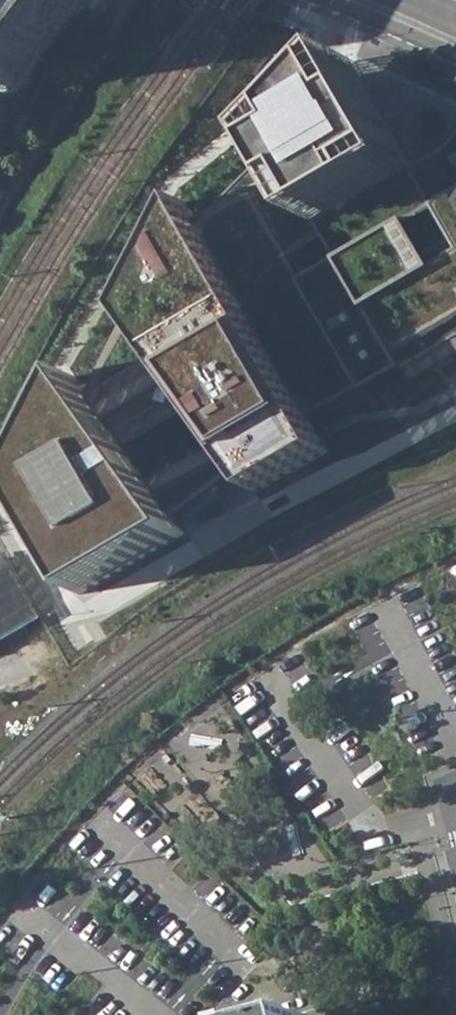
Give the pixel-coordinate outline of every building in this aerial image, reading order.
[(8,474),(83,601),(183,534),(174,520),(242,481),(251,493),(332,445),(321,422),(455,345),(455,136),(449,145),(415,167),(333,36),(185,206),(174,186),(116,301),(120,308),(78,384),(60,361),(8,474)] [(0,562),(0,639),(41,616),(8,558),(0,562)]
